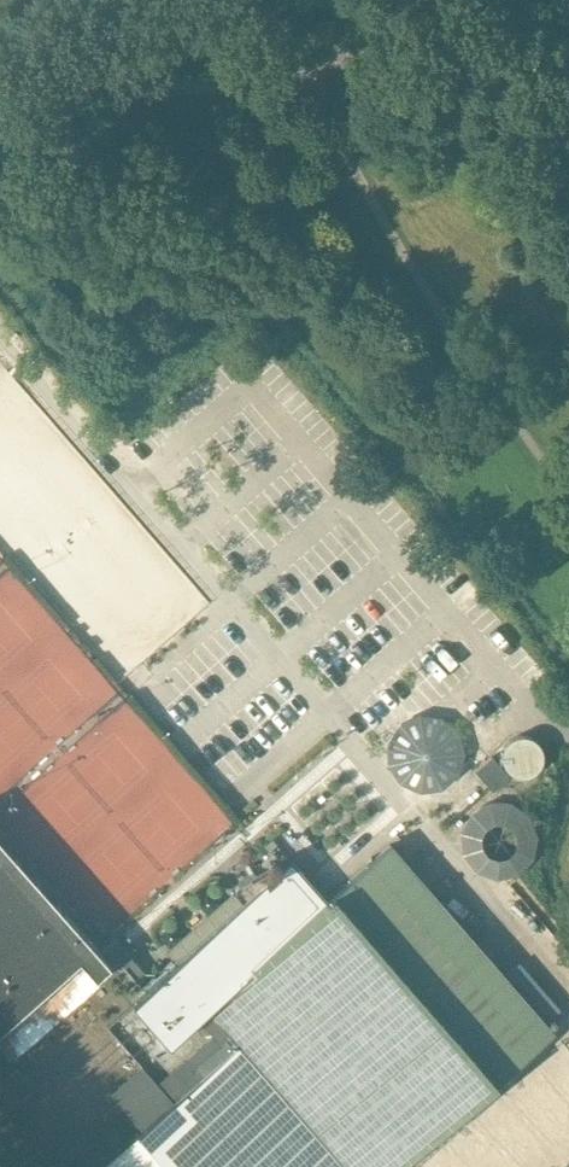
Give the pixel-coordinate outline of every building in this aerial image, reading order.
[(509,776),(491,755),(475,770),(493,790),(509,776)] [(487,1089),(552,1031),(390,845),(326,900),(292,861),(283,869),(281,867),(280,866),(279,866),(276,865),(273,865),(270,866),(268,867),(267,867),(238,884),(237,886),(235,887),(235,889),(234,890),(234,892),(234,894),(235,896),(236,897),(241,903),(165,970),(162,967),(160,968),(159,967),(157,967),(156,967),(154,968),(153,969),(152,970),(152,972),(152,973),(153,975),(156,978),(144,989),(124,966),(132,959),(114,939),(99,952),(0,839),(0,1107),(52,1166),(397,1166),(487,1089)]
